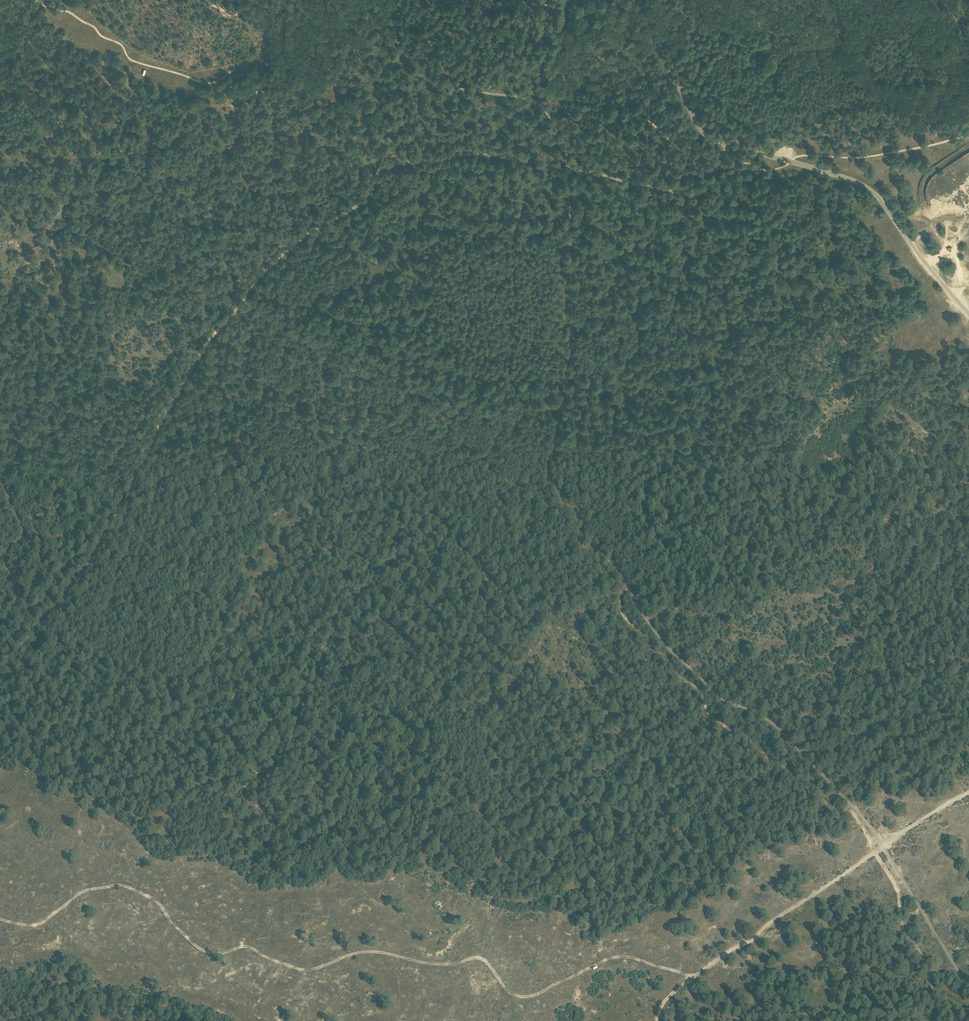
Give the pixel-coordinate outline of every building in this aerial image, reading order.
[(937,195),(937,197),(939,193),(943,193),(945,189),(945,188),(945,186),(946,184),(943,184),(943,183),(945,178),(942,178),(941,184),(940,184),(936,182),(933,188),(933,187),(931,192),(933,193),(933,194),(931,198),(933,198),(936,199),(937,195)]
